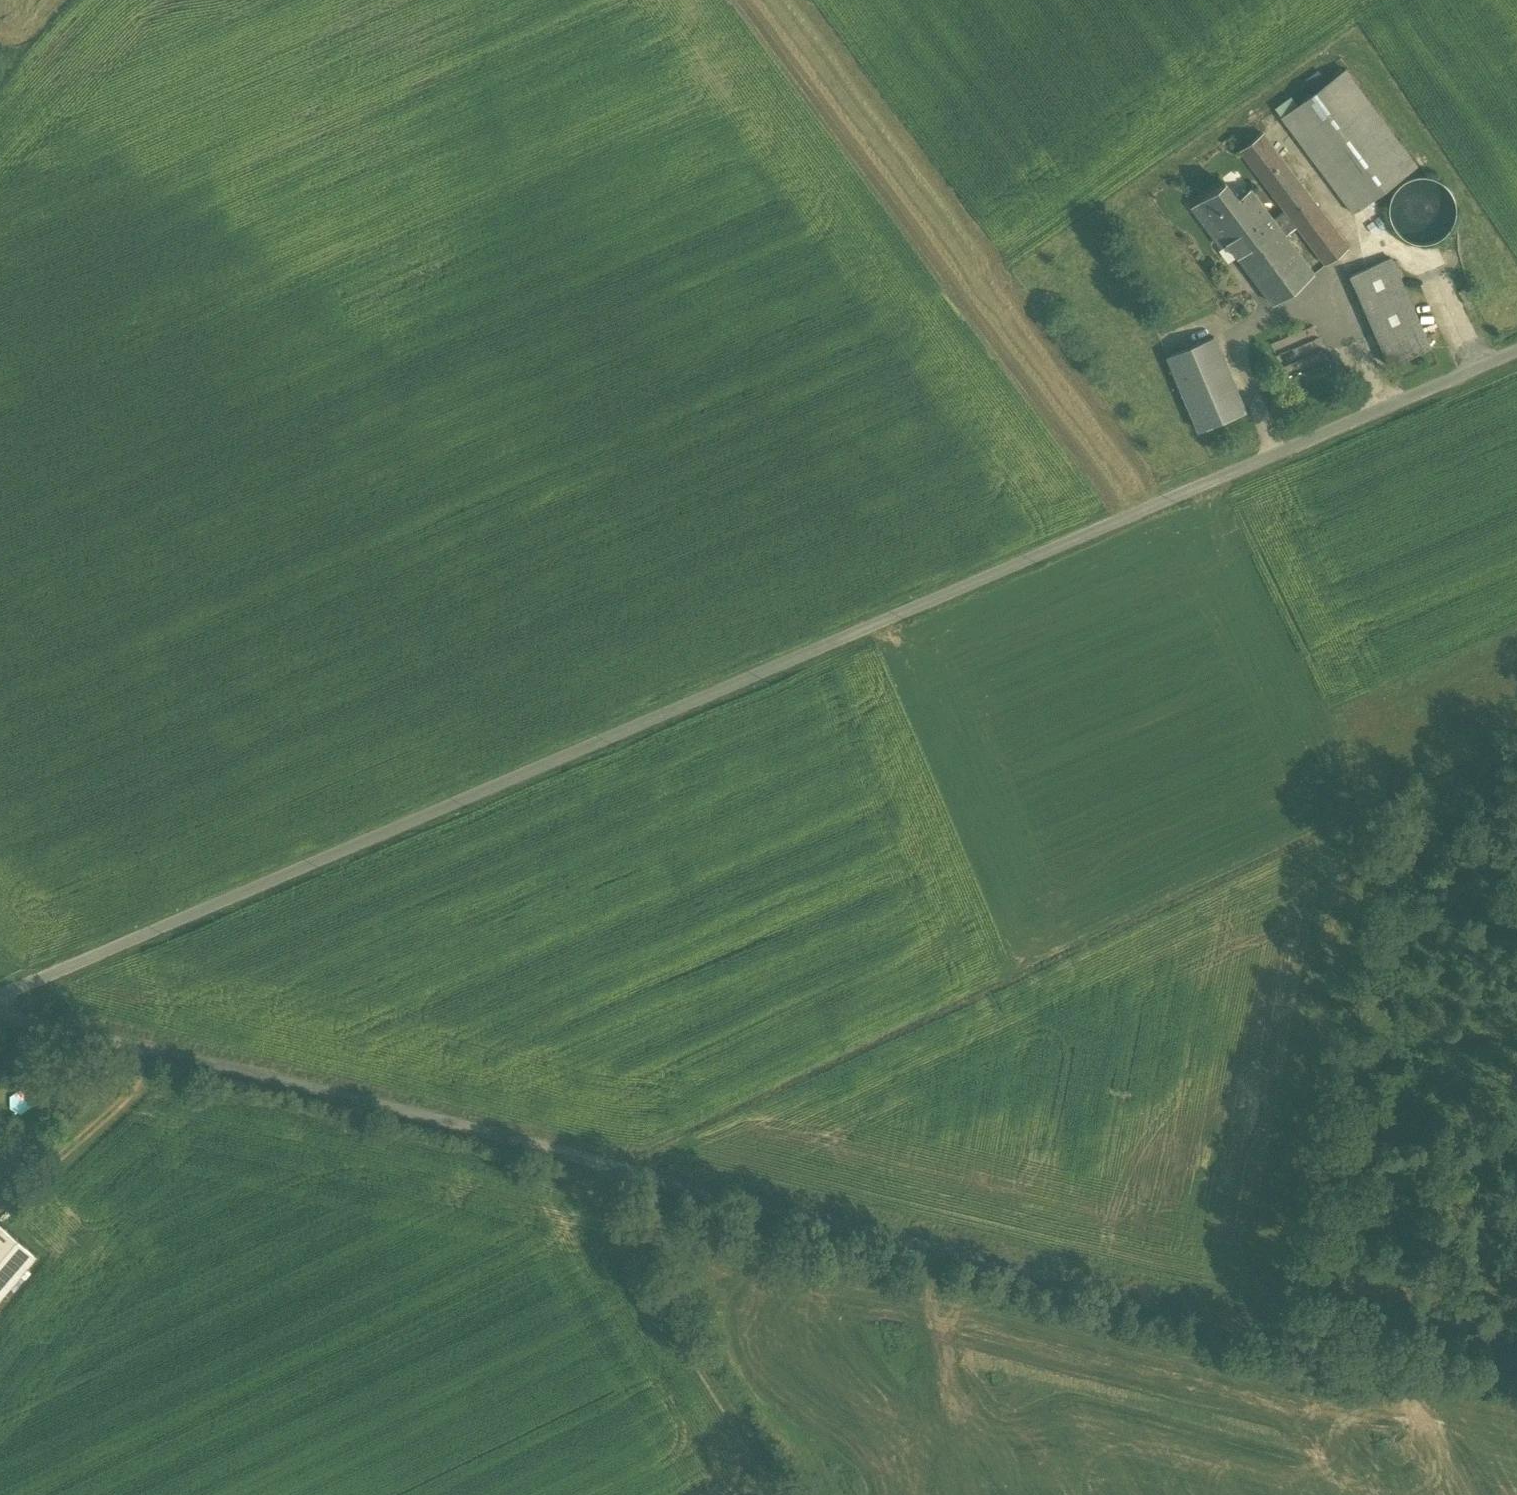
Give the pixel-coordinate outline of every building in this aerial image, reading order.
[(1345,69),(1281,117),(1352,212),(1415,164),(1345,69)] [(1262,132),(1239,149),(1249,163),(1285,210),(1297,226),(1324,263),(1348,246),(1262,132)] [(1413,178),(1402,183),(1394,191),(1389,202),(1388,213),(1391,225),(1398,234),(1408,241),(1419,244),(1431,243),(1442,238),(1450,229),(1455,219),(1456,207),(1453,196),(1446,186),(1436,179),(1425,176),(1413,178)] [(1297,226),(1285,210),(1273,218),(1250,187),(1237,197),(1224,181),(1191,205),(1215,237),(1220,233),(1272,303),(1313,273),(1285,235),(1297,226)] [(1390,256),(1349,274),(1389,366),(1430,348),(1390,256)] [(1317,355),(1316,351),(1323,348),(1317,328),(1277,340),(1283,360),(1304,354),(1306,358),(1317,355)] [(1212,336),(1167,355),(1199,430),(1244,411),(1212,336)] [(0,1223),(0,1298),(37,1255),(0,1223)]
